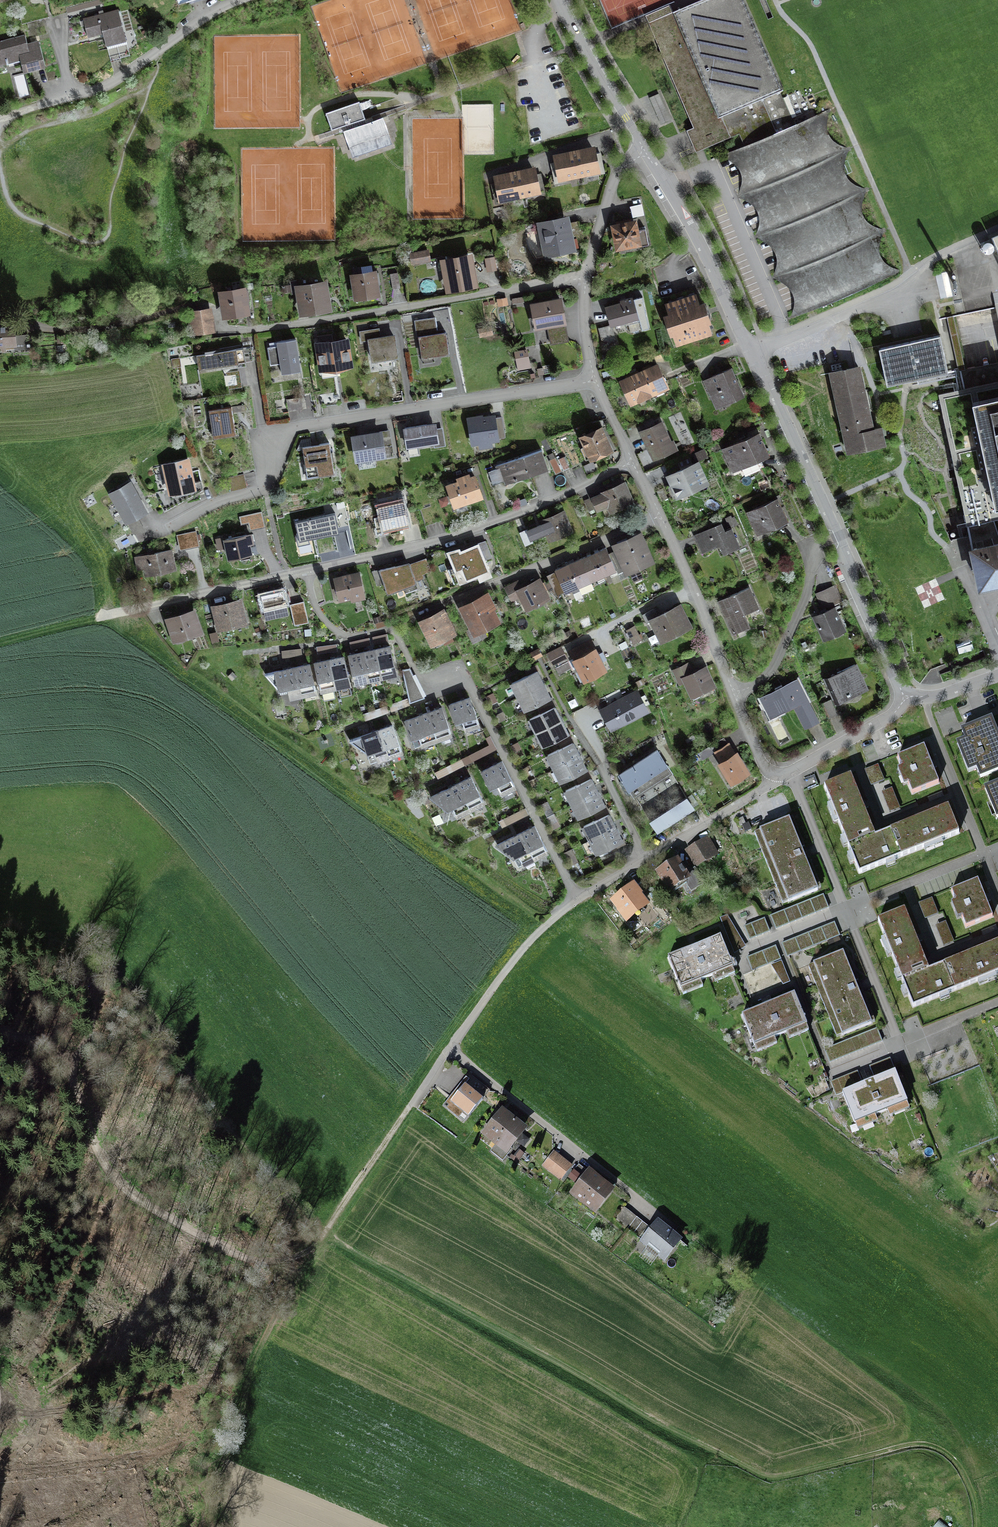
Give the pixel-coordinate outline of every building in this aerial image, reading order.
[(52,16),(60,14),(56,0),(48,0),(52,16)] [(60,14),(67,12),(64,0),(56,0),(60,14)] [(745,0),(700,0),(673,12),(649,22),(648,22),(693,127),(702,148),(703,149),(740,133),(745,145),(794,125),(780,91),(784,90),(745,0)] [(649,22),(673,12),(670,4),(645,14),(649,22)] [(117,11),(84,20),(91,44),(100,42),(104,56),(128,49),(117,11)] [(0,42),(0,66),(20,61),(23,71),(46,64),(40,43),(26,47),(23,36),(0,42)] [(659,93),(649,97),(660,124),(670,120),(659,93)] [(366,124),(358,101),(328,112),(334,130),(344,127),(352,150),(386,138),(380,119),(366,124)] [(794,125),(745,145),(733,150),(803,313),(888,276),(819,115),(794,125)] [(702,148),(693,127),(687,129),(696,151),(702,148)] [(561,177),(580,173),(598,169),(594,149),(584,151),(575,153),(567,155),(557,157),(561,177)] [(502,197),(519,194),(537,190),(533,170),(524,171),(515,173),(507,175),(498,176),(502,197)] [(640,205),(632,207),(634,215),(642,213),(640,205)] [(566,216),(531,223),(539,261),(574,254),(566,216)] [(634,222),(613,226),(618,251),(649,246),(646,228),(636,230),(634,222)] [(989,251),(991,250),(993,249),(994,247),(994,245),(994,243),(993,241),(992,240),(990,239),(988,239),(986,239),(985,240),(983,241),(983,243),(982,245),(983,247),(984,249),(986,250),(987,251),(989,251)] [(427,252),(412,253),(413,262),(428,261),(427,252)] [(471,255),(437,260),(443,295),(476,290),(471,255)] [(494,257),(486,258),(488,270),(496,269),(494,257)] [(376,271),(347,275),(351,303),(380,299),(376,271)] [(398,272),(390,273),(392,288),(400,287),(398,272)] [(296,279),(288,281),(290,295),(298,293),(296,279)] [(324,285),(301,288),(304,310),(327,307),(324,285)] [(246,290),(223,294),(226,313),(249,310),(246,290)] [(696,294),(665,304),(671,320),(668,321),(676,344),(712,332),(704,309),(701,310),(696,294)] [(620,301),(605,305),(611,326),(639,318),(633,295),(620,299),(620,301)] [(561,296),(530,302),(535,330),(547,328),(550,344),(570,341),(561,296)] [(208,312),(189,314),(191,331),(211,329),(208,312)] [(434,322),(415,325),(422,365),(450,361),(445,334),(436,335),(434,322)] [(0,330),(0,360),(18,357),(13,328),(0,330)] [(349,336),(314,341),(319,372),(354,367),(349,336)] [(393,336),(364,339),(368,371),(396,367),(393,336)] [(939,338),(878,351),(886,387),(908,382),(946,374),(939,338)] [(294,340),(271,343),(275,378),(298,375),(294,340)] [(204,353),(196,354),(199,369),(254,360),(251,345),(242,347),(242,345),(204,351),(204,353)] [(528,351),(515,352),(517,368),(529,367),(528,351)] [(640,370),(652,395),(668,387),(656,362),(640,370)] [(731,368),(700,382),(714,414),(745,400),(731,368)] [(870,429),(858,368),(829,373),(845,454),(881,447),(879,436),(877,428),(870,429)] [(652,395),(640,370),(617,382),(629,406),(652,395)] [(941,394),(966,517),(997,511),(997,382),(941,394)] [(337,392),(320,394),(322,405),(338,403),(337,392)] [(300,397),(286,399),(288,411),(302,409),(300,397)] [(232,408),(204,410),(206,439),(234,437),(232,408)] [(495,415),(466,420),(470,445),(500,439),(495,415)] [(662,421),(635,433),(652,470),(679,457),(662,421)] [(436,422),(403,427),(406,448),(408,448),(409,455),(419,454),(417,446),(433,444),(434,448),(446,446),(443,427),(437,428),(436,422)] [(611,454),(598,428),(575,439),(587,466),(611,454)] [(382,429),(351,435),(355,462),(358,462),(359,469),(376,466),(375,459),(394,456),(390,429),(382,430),(382,429)] [(758,435),(719,452),(731,480),(771,463),(758,435)] [(330,444),(299,448),(304,483),(334,479),(330,444)] [(541,453),(495,469),(503,490),(548,473),(541,453)] [(556,457),(550,460),(555,473),(561,470),(557,461),(556,457)] [(565,458),(557,461),(561,470),(569,467),(565,458)] [(187,459),(158,465),(164,499),(193,494),(187,459)] [(697,463),(662,478),(674,504),(708,489),(697,463)] [(244,474),(228,477),(230,489),(246,485),(244,474)] [(476,478),(442,488),(449,512),(483,502),(476,478)] [(148,510),(131,479),(105,493),(122,524),(148,510)] [(621,484),(588,497),(594,515),(603,512),(605,518),(631,507),(621,484)] [(403,497),(373,503),(380,534),(409,528),(403,497)] [(775,502),(745,516),(756,541),(786,527),(775,502)] [(422,512),(425,526),(439,522),(435,508),(422,512)] [(572,533),(563,511),(537,521),(539,525),(522,531),(526,542),(542,537),(545,545),(572,533)] [(334,516),(296,524),(300,542),(338,534),(334,516)] [(136,521),(129,525),(133,533),(142,531),(136,521)] [(719,525),(694,538),(703,557),(718,550),(723,559),(739,551),(729,529),(723,533),(719,525)] [(247,535),(221,541),(226,564),(252,558),(247,535)] [(637,536),(619,545),(621,549),(628,564),(630,567),(648,558),(637,536)] [(975,545),(983,586),(997,582),(997,540),(975,545)] [(461,547),(448,551),(456,572),(463,570),(467,578),(494,566),(480,541),(462,549),(461,547)] [(604,548),(593,553),(602,575),(614,570),(607,555),(604,548)] [(171,549),(136,557),(141,580),(176,573),(171,549)] [(621,549),(607,555),(614,570),(628,564),(621,549)] [(591,580),(602,575),(593,553),(581,558),(591,580)] [(581,558),(568,564),(578,586),(581,594),(594,588),(591,580),(581,558)] [(408,563),(370,574),(376,590),(380,589),(383,596),(425,582),(424,578),(431,576),(426,560),(409,567),(408,563)] [(565,592),(578,586),(568,564),(555,570),(565,592)] [(638,569),(631,572),(635,581),(642,578),(638,569)] [(358,574),(330,580),(335,606),(364,601),(358,574)] [(509,604),(516,601),(521,612),(548,602),(538,580),(516,589),(514,585),(503,590),(509,604)] [(748,629),(742,617),(758,611),(748,589),(715,603),(730,637),(748,629)] [(815,597),(821,613),(811,616),(821,643),(843,633),(834,608),(841,605),(835,589),(815,597)] [(289,617),(283,590),(259,595),(265,622),(289,617)] [(486,594),(456,608),(468,635),(499,622),(486,594)] [(243,629),(237,602),(211,608),(217,635),(243,629)] [(299,607),(292,608),(295,620),(302,619),(299,607)] [(689,631),(678,607),(653,618),(650,612),(641,616),(645,626),(648,625),(658,645),(689,631)] [(446,608),(421,620),(433,645),(458,633),(446,608)] [(198,638),(192,613),(163,620),(170,646),(198,638)] [(641,643),(634,629),(626,633),(632,647),(641,643)] [(351,647),(370,643),(369,638),(350,642),(351,647)] [(375,649),(381,676),(396,673),(389,646),(375,649)] [(381,676),(375,649),(362,652),(368,679),(381,676)] [(551,669),(565,662),(561,650),(545,657),(551,669)] [(603,672),(593,651),(569,661),(579,684),(603,672)] [(368,679),(362,652),(349,655),(355,682),(368,679)] [(343,656),(329,659),(335,687),(349,684),(343,656)] [(319,690),(335,687),(329,659),(313,662),(319,690)] [(311,664),(295,666),(300,694),(315,691),(311,664)] [(289,697),(300,694),(295,666),(267,673),(278,687),(288,693),(289,697)] [(867,692),(855,667),(823,679),(835,707),(867,692)] [(402,669),(410,703),(425,697),(410,668),(402,669)] [(703,668),(685,675),(682,668),(670,673),(677,687),(681,686),(688,700),(714,689),(703,668)] [(545,691),(542,684),(539,679),(536,672),(512,684),(519,696),(526,710),(549,698),(545,691)] [(796,682),(758,700),(769,724),(770,724),(779,719),(792,713),(801,731),(817,723),(796,682)] [(649,715),(636,692),(598,710),(610,733),(649,715)] [(407,698),(389,705),(391,709),(409,703),(407,698)] [(480,729),(470,700),(446,709),(451,726),(456,724),(460,735),(480,729)] [(365,719),(388,711),(386,706),(363,714),(365,719)] [(442,707),(427,712),(437,740),(452,735),(442,707)] [(530,719),(536,732),(543,747),(567,736),(564,729),(560,721),(557,714),(554,708),(530,719)] [(415,748),(437,740),(427,712),(405,720),(411,738),(415,748)] [(963,731),(969,743),(960,747),(970,770),(978,767),(982,776),(997,770),(997,737),(990,719),(963,731)] [(393,725),(379,730),(388,755),(401,750),(393,725)] [(374,761),(388,755),(379,730),(351,739),(367,752),(369,751),(374,761)] [(548,756),(554,768),(561,782),(585,770),(581,762),(578,756),(575,751),(572,743),(548,756)] [(722,760),(713,765),(726,786),(748,774),(729,743),(716,750),(722,760)] [(435,772),(438,776),(492,749),(490,745),(435,772)] [(923,747),(898,757),(903,769),(909,766),(915,780),(909,783),(913,793),(939,782),(923,747)] [(645,757),(659,778),(671,770),(656,749),(645,757)] [(632,766),(646,786),(659,778),(645,757),(632,766)] [(500,764),(478,774),(486,791),(493,788),(499,799),(514,791),(500,764)] [(646,786),(632,766),(620,774),(634,794),(646,786)] [(457,783),(470,809),(483,802),(470,777),(457,783)] [(851,835),(855,844),(875,836),(850,777),(825,787),(832,804),(837,802),(844,819),(839,821),(845,837),(851,835)] [(566,791),(573,803),(580,817),(604,805),(600,797),(597,791),(594,786),(590,778),(566,791)] [(470,809),(457,783),(430,796),(449,807),(454,817),(470,809)] [(984,789),(996,817),(997,816),(997,783),(984,789)] [(684,798),(676,803),(684,815),(692,810),(684,798)] [(676,803),(662,812),(670,824),(684,815),(676,803)] [(947,806),(899,826),(910,852),(924,847),(922,842),(938,835),(940,840),(958,833),(947,806)] [(502,825),(527,813),(525,808),(499,821),(502,825)] [(659,831),(670,824),(662,812),(651,819),(659,831)] [(584,826),(591,839),(598,853),(622,840),(618,833),(615,826),(612,820),(608,813),(584,826)] [(742,816),(736,820),(739,826),(745,823),(742,816)] [(823,891),(793,821),(752,837),(781,908),(823,891)] [(522,832),(535,861),(548,855),(534,826),(522,832)] [(893,860),(910,852),(899,826),(875,836),(855,844),(848,847),(851,855),(858,852),(862,860),(855,863),(859,875),(885,864),(882,858),(891,855),(893,860)] [(535,861),(522,832),(496,846),(512,860),(518,871),(535,861)] [(719,859),(707,841),(684,855),(695,874),(719,859)] [(684,877),(675,863),(651,875),(666,899),(684,889),(690,897),(703,888),(692,872),(684,877)] [(977,880),(951,891),(956,902),(962,900),(969,914),(962,917),(967,927),(992,916),(977,880)] [(648,908),(632,888),(605,908),(623,928),(648,908)] [(824,896),(771,917),(776,929),(829,908),(824,896)] [(905,968),(909,977),(929,969),(904,909),(879,920),(886,937),(891,935),(898,951),(893,954),(900,970),(905,968)] [(764,919),(743,927),(748,940),(769,931),(764,919)] [(727,920),(720,922),(734,956),(745,950),(727,920)] [(834,923),(782,943),(788,957),(840,936),(834,923)] [(736,974),(720,936),(669,956),(684,994),(704,987),(702,980),(713,976),(714,982),(736,974)] [(953,959),(964,985),(978,979),(976,975),(993,968),(995,972),(997,971),(997,940),(953,959)] [(776,947),(747,957),(752,970),(770,964),(783,984),(790,981),(776,947)] [(876,1026),(848,955),(810,969),(837,1040),(876,1026)] [(947,992),(964,985),(953,959),(929,969),(909,977),(903,980),(906,987),(913,984),(916,993),(909,996),(914,1007),(939,997),(937,991),(945,987),(947,992)] [(811,1033),(798,997),(746,1016),(760,1053),(778,1046),(775,1039),(787,1035),(790,1041),(811,1033)] [(876,1033),(825,1052),(830,1065),(881,1045),(876,1033)] [(889,1060),(871,1066),(876,1079),(894,1072),(889,1060)] [(839,1093),(862,1084),(858,1072),(830,1082),(835,1094),(839,1093)] [(862,1084),(839,1093),(854,1130),(877,1122),(874,1117),(887,1112),(890,1117),(908,1111),(894,1072),(876,1079),(862,1084)] [(467,1123),(481,1103),(459,1087),(446,1105),(467,1123)] [(488,1157),(501,1166),(512,1152),(508,1149),(524,1132),(497,1112),(479,1137),(494,1150),(488,1157)] [(573,1168),(553,1154),(541,1169),(560,1183),(573,1168)] [(567,1195),(595,1216),(611,1194),(583,1173),(567,1195)] [(624,1207),(615,1218),(627,1229),(637,1217),(624,1207)] [(637,1217),(627,1229),(639,1238),(648,1226),(637,1217)] [(662,1267),(665,1263),(679,1244),(653,1225),(637,1247),(662,1267)]
